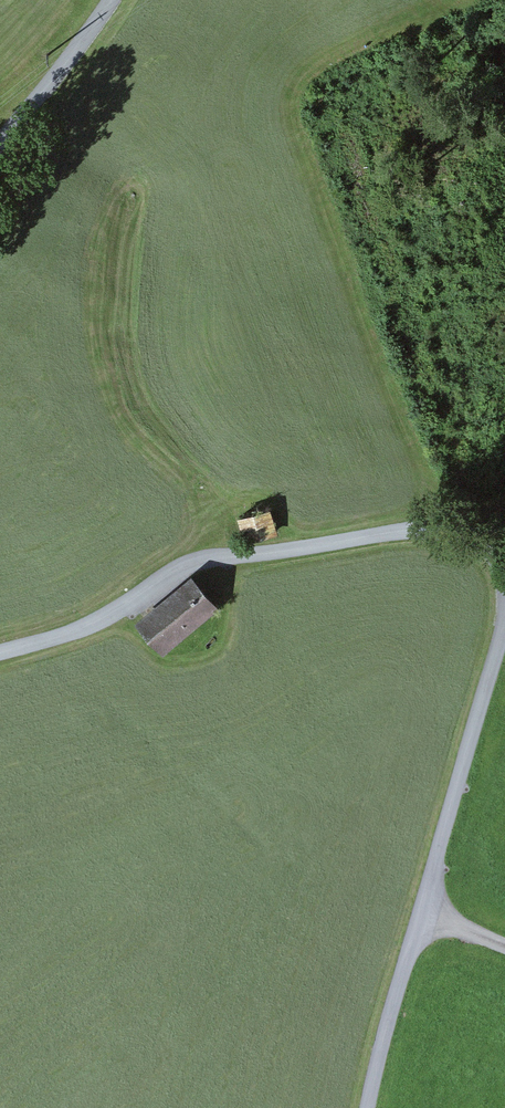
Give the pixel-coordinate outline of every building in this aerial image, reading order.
[(138,624),(164,656),(218,612),(192,580),(138,624)]
